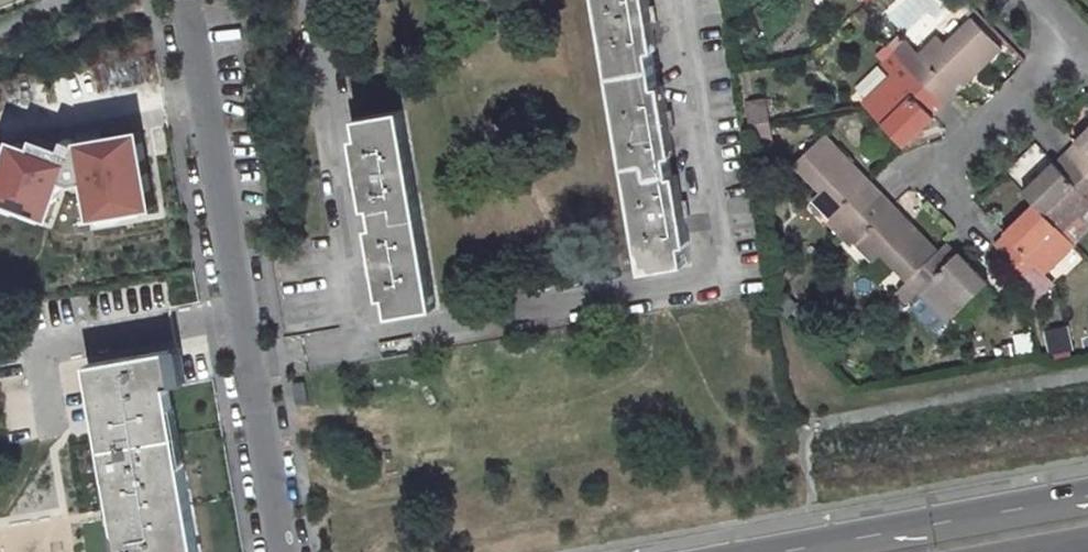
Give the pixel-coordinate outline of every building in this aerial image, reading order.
[(666,134),(672,133),(671,126),(675,125),(672,110),(669,110),(667,103),(661,104),(649,29),(655,28),(654,21),(659,20),(656,4),(651,5),(651,0),(599,0),(644,270),(687,262),(681,224),(686,222),(685,217),(690,215),(687,198),(682,200),(681,193),(676,194),(666,134)] [(891,53),(943,107),(955,95),(950,90),(969,73),(973,78),(1001,50),(971,18),(944,45),(935,37),(915,56),(903,43),(902,43),(896,37),(885,48),(891,53)] [(891,53),(880,63),(894,78),(863,107),(902,148),(943,107),(891,53)] [(768,102),(747,105),(750,126),(771,123),(768,102)] [(360,165),(355,166),(357,181),(363,181),(364,188),(370,187),(380,246),(373,247),(375,255),(369,256),(372,271),(378,269),(379,278),(385,277),(392,313),(434,306),(401,111),(359,119),(364,155),(359,156),(360,165)] [(753,148),(774,146),(771,123),(750,126),(753,148)] [(1073,142),(1075,144),(1065,153),(1087,177),(1087,128),(1073,142)] [(13,141),(0,177),(0,196),(51,216),(63,182),(75,183),(86,181),(94,214),(153,205),(140,130),(79,141),(67,137),(62,146),(35,137),(31,145),(13,141)] [(864,188),(845,170),(850,165),(823,136),(793,166),(818,193),(811,201),(831,221),(827,225),(837,236),(881,194),(869,182),(864,188)] [(1035,146),(1009,170),(1023,185),(1049,161),(1035,146)] [(1082,194),(1087,189),(1087,177),(1065,153),(1053,164),(1051,163),(1022,192),(1034,205),(1062,233),(1087,208),(1087,200),(1082,194)] [(881,194),(837,236),(849,248),(853,244),(871,262),(880,256),(906,283),(916,274),(938,253),(911,225),(905,230),(887,212),(892,206),(881,194)] [(1004,236),(993,246),(1024,276),(1034,267),(1043,276),(1074,246),(1062,233),(1034,205),(1003,235),(1004,236)] [(926,284),(916,293),(947,323),(988,284),(947,243),(938,253),(916,274),(926,284)] [(1065,328),(1046,333),(1050,353),(1070,349),(1065,328)] [(88,360),(113,516),(121,514),(124,529),(116,530),(120,551),(195,551),(165,381),(174,380),(167,346),(88,360)]
